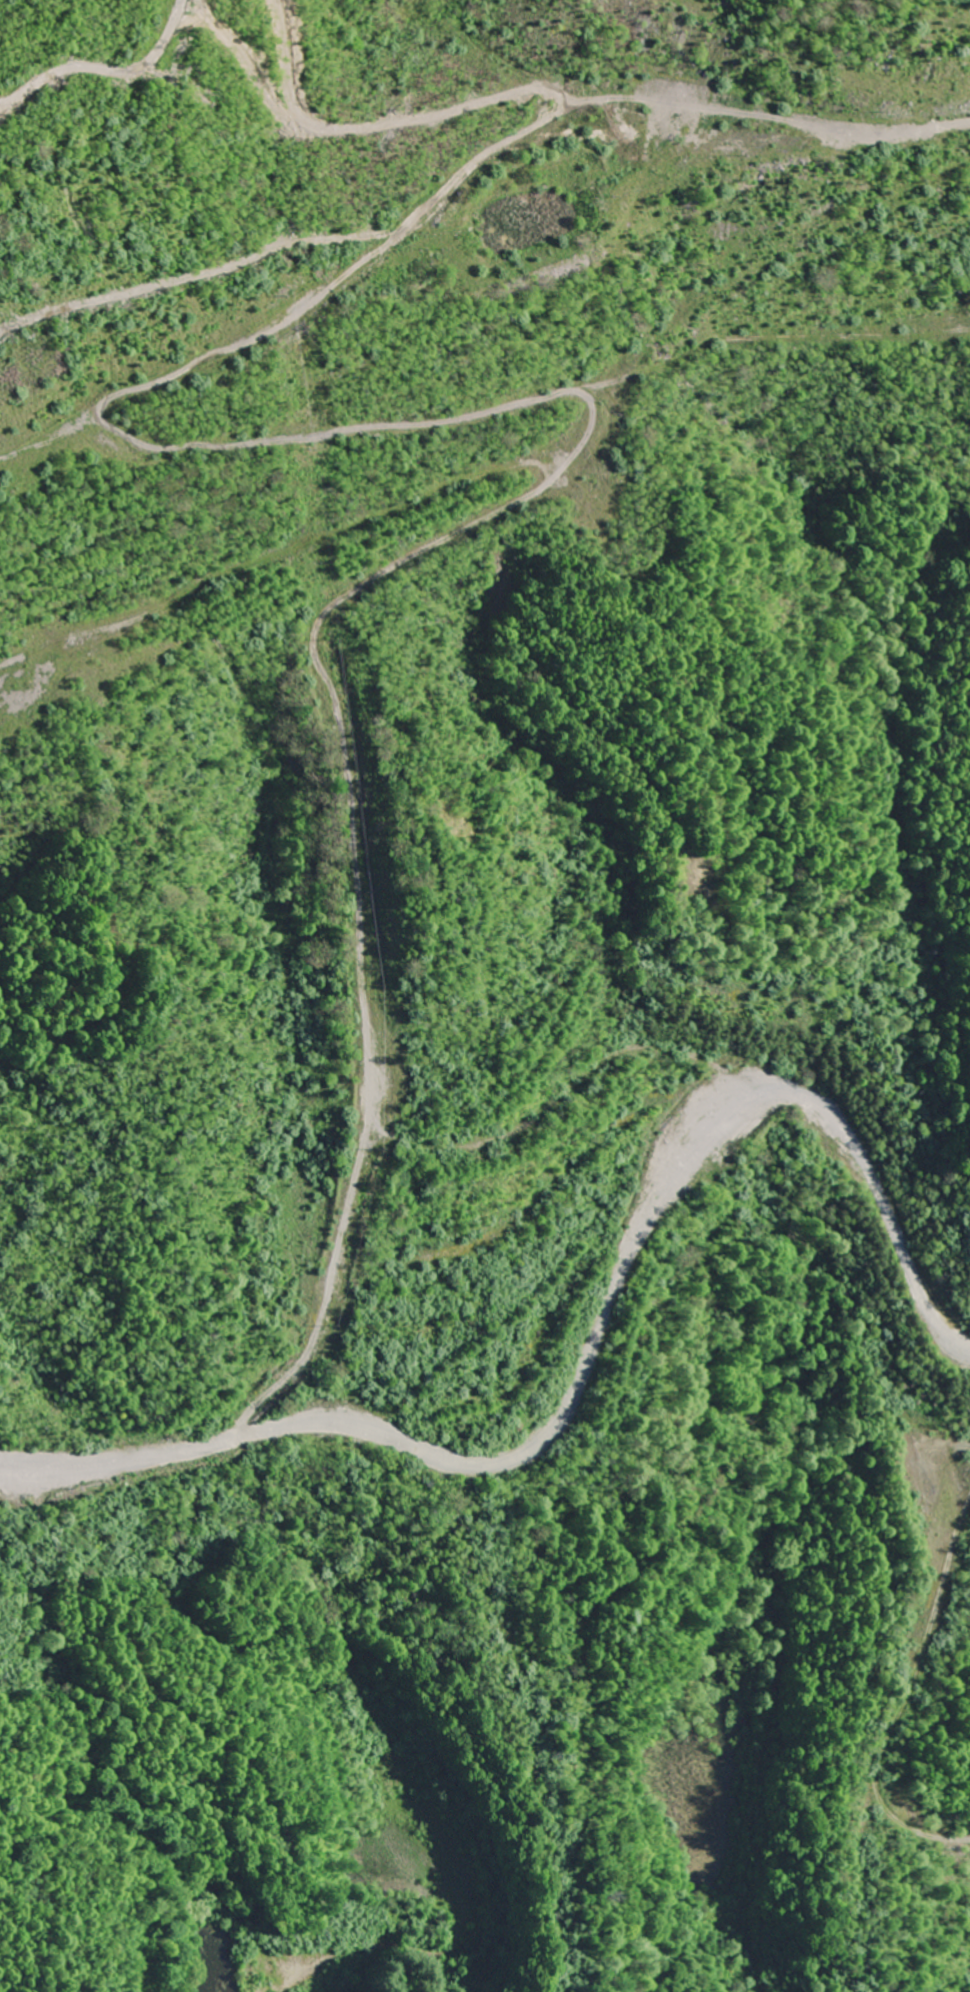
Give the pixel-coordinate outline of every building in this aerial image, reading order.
[(600,487),(592,472),(583,477),(591,491),(600,487)]
